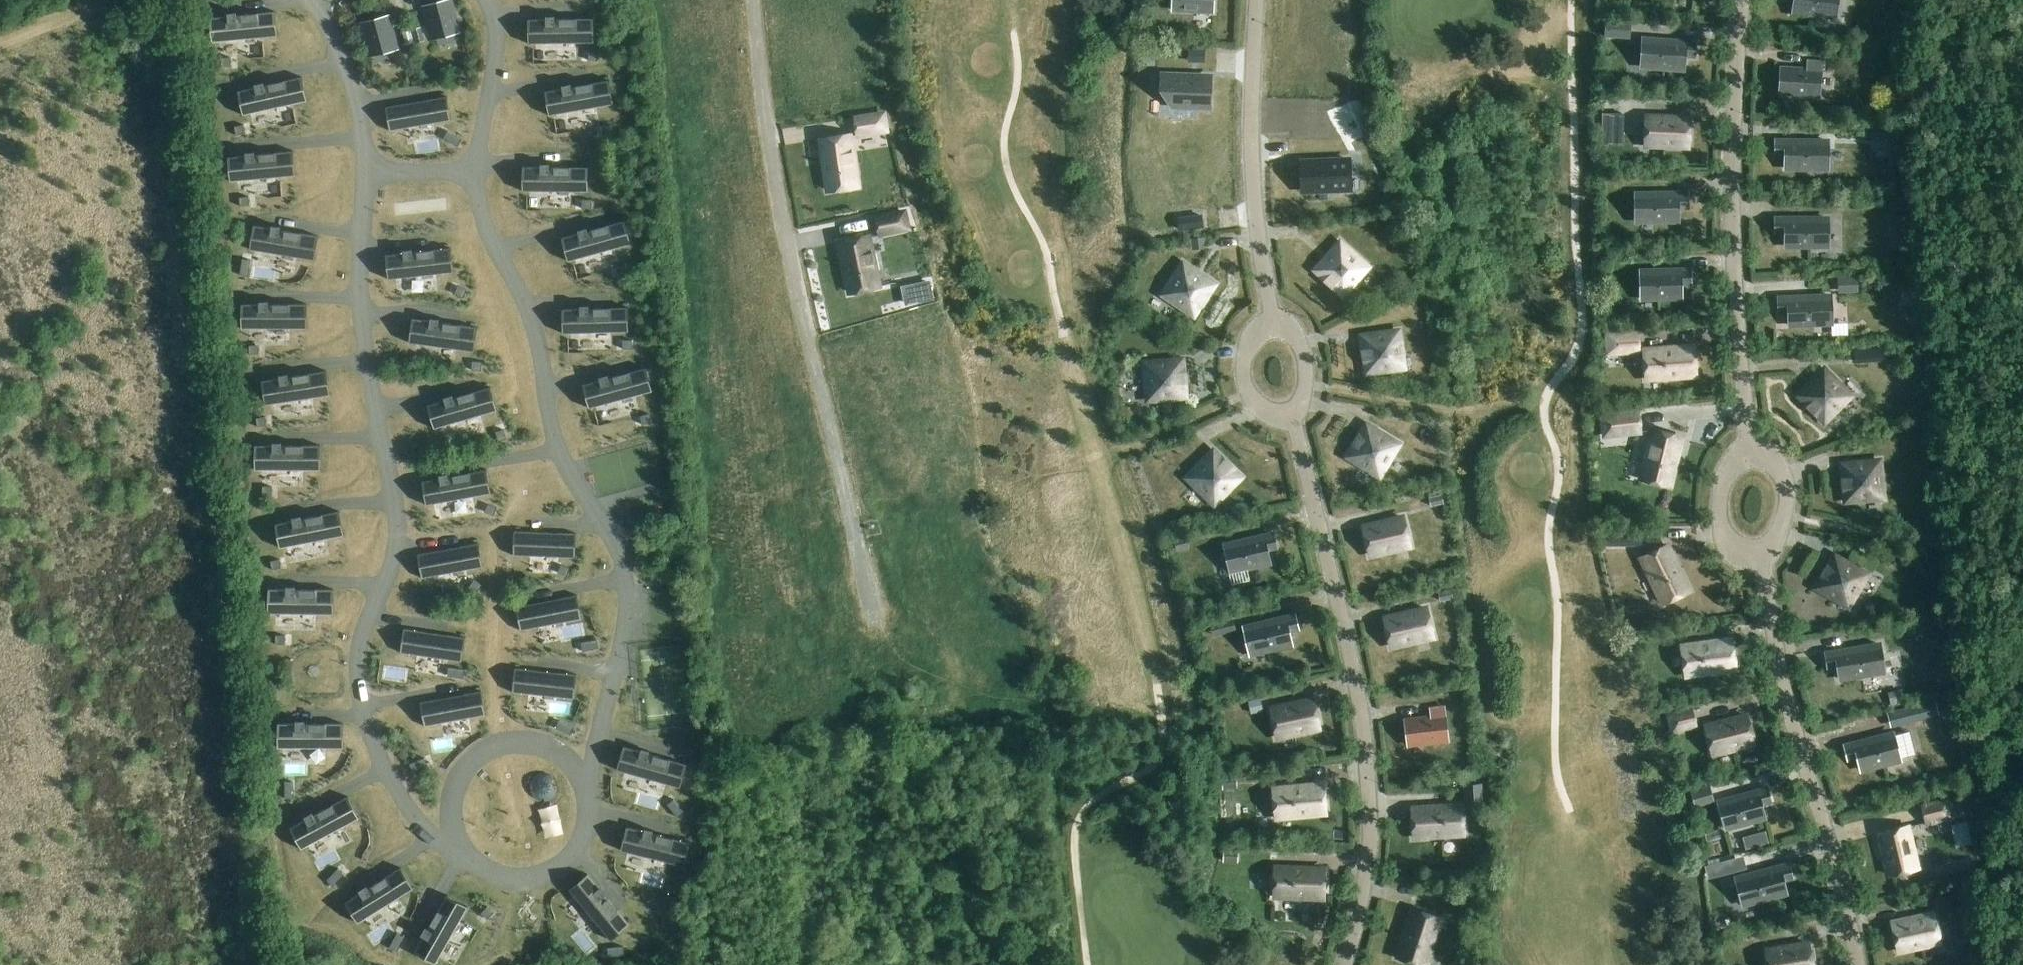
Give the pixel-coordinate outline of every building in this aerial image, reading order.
[(453,0),(440,0),(422,5),(431,40),(462,31),(453,0)] [(1173,9),(1213,12),(1214,0),(1173,0),(1173,9)] [(1793,11),(1836,17),(1838,0),(1794,0),(1793,11)] [(273,12),(213,17),(215,41),(275,36),(273,12)] [(400,49),(390,13),(360,22),(369,57),(400,49)] [(591,18),(531,19),(531,43),(591,42),(591,18)] [(421,26),(411,29),(415,42),(425,40),(421,26)] [(410,30),(401,32),(405,44),(413,42),(410,30)] [(1684,69),(1685,55),(1694,56),(1695,42),(1643,38),(1641,66),(1684,69)] [(589,51),(588,60),(598,61),(599,52),(589,51)] [(231,57),(221,58),(222,67),(232,66),(231,57)] [(1779,93),(1820,95),(1821,69),(1821,61),(1807,61),(1807,68),(1781,67),(1779,93)] [(1172,90),(1171,105),(1209,106),(1211,76),(1163,74),(1162,89),(1172,90)] [(301,78),(238,91),(242,115),(306,102),(301,78)] [(607,80),(548,90),(552,115),(611,104),(607,80)] [(444,96),(389,106),(393,130),(448,120),(444,96)] [(854,117),(857,137),(889,132),(886,112),(854,117)] [(1601,117),(1601,125),(1623,126),(1624,113),(1602,112),(1601,117)] [(1688,146),(1689,117),(1646,116),(1646,145),(1688,146)] [(244,124),(235,126),(236,135),(246,133),(244,124)] [(612,124),(602,126),(604,135),(613,133),(612,124)] [(448,130),(443,138),(458,146),(462,138),(448,130)] [(858,186),(850,135),(821,139),(828,190),(858,186)] [(1828,140),(1776,140),(1776,154),(1786,154),(1786,168),(1828,168),(1828,140)] [(290,151),(231,156),(233,181),(293,175),(290,151)] [(1300,162),(1300,191),(1346,191),(1346,162),(1300,162)] [(526,166),(525,191),(585,191),(585,167),(526,166)] [(1688,193),(1636,193),(1636,221),(1678,221),(1678,207),(1688,207),(1688,193)] [(249,196),(239,197),(240,206),(250,205),(249,196)] [(582,199),(582,208),(592,208),(592,199),(582,199)] [(875,217),(880,237),(910,230),(906,210),(875,217)] [(1828,246),(1828,218),(1776,218),(1776,232),(1786,232),(1786,246),(1828,246)] [(622,221),(564,236),(571,260),(628,244),(622,221)] [(257,225),(253,249),(312,259),(316,235),(257,225)] [(879,286),(868,236),(839,241),(850,292),(879,286)] [(1340,242),(1316,269),(1343,294),(1368,267),(1340,242)] [(448,248),(389,254),(391,279),(451,272),(448,248)] [(242,258),(240,275),(249,276),(251,260),(242,258)] [(1183,263),(1163,294),(1194,314),(1214,284),(1183,263)] [(626,264),(616,267),(619,276),(628,273),(626,264)] [(1691,269),(1639,270),(1639,298),(1682,297),(1681,283),(1691,283),(1691,269)] [(1839,293),(1858,292),(1858,275),(1838,276),(1839,293)] [(920,302),(934,299),(930,279),(916,282),(920,302)] [(458,285),(454,293),(463,297),(467,289),(458,285)] [(1779,311),(1789,311),(1789,325),(1832,324),(1831,296),(1779,297),(1779,311)] [(245,304),(245,328),(304,328),(304,304),(245,304)] [(625,307),(565,308),(566,333),(626,331),(625,307)] [(415,318),(412,343),(471,351),(475,326),(415,318)] [(1141,319),(1138,330),(1151,334),(1154,322),(1141,319)] [(1641,352),(1640,328),(1604,331),(1605,355),(1641,352)] [(1398,331),(1362,336),(1367,372),(1403,367),(1398,331)] [(632,339),(622,340),(623,348),(632,348),(632,339)] [(250,345),(250,354),(259,354),(259,345),(250,345)] [(1696,375),(1694,346),(1644,349),(1647,379),(1696,375)] [(1868,350),(1855,351),(1856,362),(1868,361),(1868,350)] [(1182,359),(1145,362),(1148,399),(1185,396),(1182,359)] [(472,361),(472,370),(481,370),(482,361),(472,361)] [(643,368),(586,383),(592,407),(649,392),(643,368)] [(1799,395),(1825,421),(1850,395),(1824,369),(1799,395)] [(324,371),(265,380),(269,404),(328,395),(324,371)] [(488,387),(430,404),(437,427),(495,411),(488,387)] [(1600,413),(1602,439),(1643,435),(1640,409),(1600,413)] [(649,413),(640,416),(642,424),(652,422),(649,413)] [(266,416),(256,418),(258,426),(267,425),(266,416)] [(1367,425),(1348,456),(1379,475),(1398,444),(1367,425)] [(504,429),(496,431),(498,441),(507,438),(504,429)] [(1682,437),(1653,430),(1641,479),(1670,486),(1682,437)] [(258,445),(258,469),(318,469),(318,445),(258,445)] [(1609,489),(1632,493),(1640,453),(1617,449),(1609,489)] [(1240,477),(1214,451),(1188,477),(1214,503),(1240,477)] [(1843,464),(1846,500),(1883,497),(1879,461),(1843,464)] [(484,469),(425,480),(429,504),(488,494),(484,469)] [(263,486),(263,495),(272,495),(272,486),(263,486)] [(1441,490),(1428,493),(1430,503),(1443,499),(1441,490)] [(488,503),(485,512),(494,515),(497,507),(488,503)] [(337,511),(278,523),(283,547),(341,535),(337,511)] [(1364,526),(1371,555),(1410,546),(1403,517),(1364,526)] [(1602,544),(1638,544),(1638,529),(1602,529),(1602,544)] [(517,531),(516,555),(572,557),(573,533),(517,531)] [(1273,533),(1224,545),(1231,572),(1270,563),(1267,549),(1276,547),(1273,533)] [(1186,534),(1173,537),(1177,552),(1189,549),(1186,534)] [(476,543),(420,553),(425,577),(480,567),(476,543)] [(1662,603),(1689,590),(1668,545),(1641,558),(1662,603)] [(1835,556),(1817,587),(1848,606),(1867,574),(1835,556)] [(280,559),(271,561),(272,569),(282,568),(280,559)] [(1646,611),(1624,561),(1607,568),(1630,618),(1646,611)] [(561,564),(558,572),(567,576),(570,568),(561,564)] [(474,579),(469,587),(477,592),(482,584),(474,579)] [(1450,586),(1437,589),(1439,598),(1452,595),(1450,586)] [(272,589),(271,613),(331,614),(331,589),(272,589)] [(574,595),(519,605),(524,630),(579,619),(574,595)] [(1426,608),(1385,617),(1391,646),(1433,637),(1426,608)] [(1295,615),(1244,627),(1250,654),(1292,644),(1289,631),(1298,628),(1295,615)] [(1224,633),(1236,630),(1233,618),(1221,621),(1224,633)] [(407,628),(403,653),(459,661),(463,637),(407,628)] [(276,635),(276,644),(285,644),(285,635),(276,635)] [(597,639),(581,642),(582,651),(599,648),(597,639)] [(1735,668),(1731,639),(1682,646),(1686,675),(1735,668)] [(1828,667),(1838,665),(1840,679),(1884,671),(1880,644),(1826,653),(1828,667)] [(448,666),(447,675),(463,678),(465,669),(448,666)] [(518,668),(515,692),(571,698),(574,674),(518,668)] [(478,691),(423,701),(428,725),(483,715),(478,691)] [(1259,694),(1247,698),(1251,711),(1263,707),(1259,694)] [(1313,699),(1271,708),(1278,737),(1319,728),(1313,699)] [(1908,723),(1927,718),(1922,701),(1904,706),(1908,723)] [(1430,716),(1405,719),(1408,745),(1448,740),(1444,706),(1429,708),(1430,716)] [(1692,706),(1665,712),(1670,734),(1698,728),(1692,706)] [(1754,743),(1747,715),(1706,725),(1713,754),(1754,743)] [(559,720),(555,728),(570,735),(574,727),(559,720)] [(281,723),(281,747),(341,748),(341,723),(281,723)] [(1858,756),(1861,770),(1902,760),(1895,733),(1845,745),(1848,759),(1858,756)] [(626,747),(620,770),(677,786),(684,763),(626,747)] [(425,757),(410,763),(413,772),(428,766),(425,757)] [(531,779),(530,786),(532,793),(537,799),(544,800),(551,799),(556,793),(557,786),(556,779),(551,774),(543,772),(536,774),(531,779)] [(1222,789),(1238,787),(1237,773),(1221,775),(1222,789)] [(285,781),(285,798),(294,798),(294,781),(285,781)] [(1323,783),(1273,788),(1276,817),(1326,812),(1323,783)] [(1466,815),(1483,814),(1481,783),(1464,784),(1466,815)] [(1709,785),(1691,790),(1696,807),(1714,802),(1709,785)] [(1717,802),(1724,829),(1765,818),(1761,804),(1771,802),(1767,788),(1717,802)] [(1920,804),(1925,826),(1955,819),(1950,796),(1920,804)] [(345,797),(293,826),(304,847),(357,819),(345,797)] [(674,798),(667,804),(678,817),(684,811),(674,798)] [(1462,804),(1412,807),(1414,837),(1464,834),(1462,804)] [(1879,833),(1889,875),(1917,868),(1907,826),(1879,833)] [(630,827),(624,851),(682,865),(687,842),(630,827)] [(1436,847),(1436,837),(1381,839),(1382,849),(1436,847)] [(1224,848),(1223,862),(1238,862),(1238,848),(1224,848)] [(1708,878),(1730,872),(1727,859),(1720,861),(1708,864),(1705,865),(1708,878)] [(1326,901),(1328,865),(1273,863),(1272,899),(1326,901)] [(1789,864),(1736,878),(1743,905),(1787,893),(1783,880),(1792,877),(1789,864)] [(338,868),(327,880),(333,886),(345,874),(338,868)] [(398,869),(348,900),(361,921),(411,889),(398,869)] [(590,876),(571,891),(609,937),(628,922),(590,876)] [(676,892),(668,893),(670,910),(679,908),(676,892)] [(445,897),(416,949),(437,961),(467,909),(445,897)] [(487,906),(481,913),(488,919),(494,912),(487,906)] [(1398,957),(1423,964),(1426,964),(1441,918),(1413,909),(1398,957)] [(1934,913),(1896,921),(1892,922),(1898,951),(1940,942),(1934,913)] [(1363,962),(1370,964),(1391,964),(1405,926),(1380,917),(1363,962)] [(397,932),(389,947),(397,951),(405,937),(397,932)] [(1809,943),(1766,950),(1769,964),(1812,964),(1809,943)] [(624,946),(608,947),(608,956),(625,955),(624,946)]
